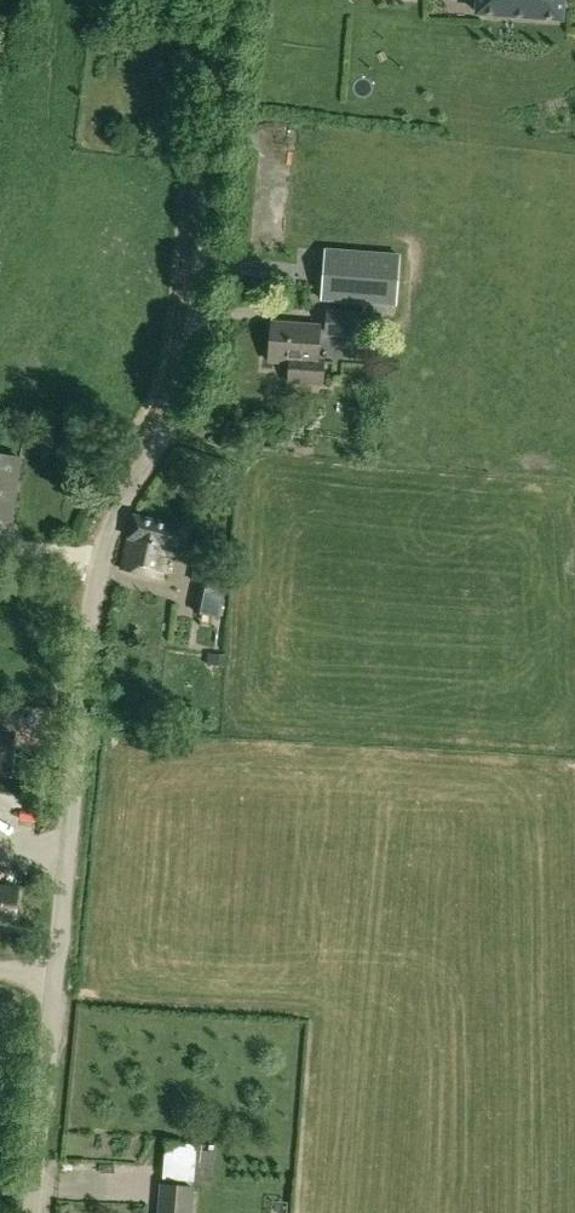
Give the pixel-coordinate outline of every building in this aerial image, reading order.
[(564,24),(565,0),(481,0),(479,18),(564,24)] [(400,255),(325,249),(324,263),(321,300),(386,305),(396,306),(400,255)] [(366,330),(368,314),(328,311),(326,326),(326,335),(365,338),(366,330)] [(318,361),(321,326),(273,322),(269,360),(292,362),(290,381),(324,384),(326,361),(318,361)] [(0,455),(0,518),(13,520),(21,457),(0,455)] [(176,558),(184,527),(135,515),(122,567),(162,577),(168,556),(176,558)] [(196,563),(192,581),(199,582),(192,610),(220,618),(227,588),(222,586),(224,571),(196,563)] [(16,898),(16,879),(0,879),(0,897),(16,898)] [(15,922),(16,899),(0,899),(0,922),(15,922)] [(159,1136),(158,1173),(190,1174),(191,1137),(159,1136)] [(193,1177),(211,1178),(212,1161),(194,1160),(193,1177)] [(168,1186),(163,1185),(160,1212),(192,1212),(194,1188),(168,1186)]
